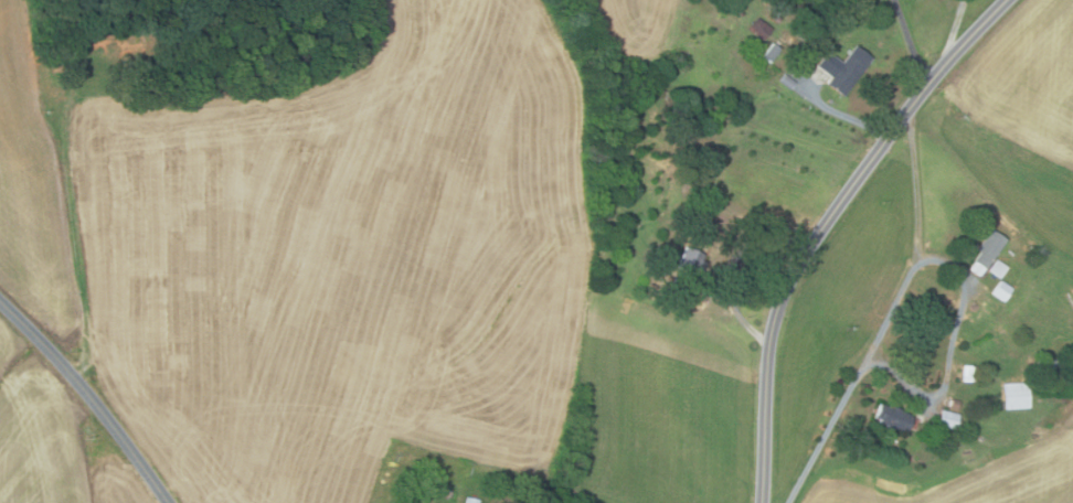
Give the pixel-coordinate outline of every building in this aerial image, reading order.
[(768,6),(761,0),(786,0),(789,2),(783,11),(771,2),(768,6)] [(775,23),(766,17),(771,11),(779,19),(775,23)] [(756,18),(772,29),(762,41),(747,30),(756,18)] [(769,63),(761,56),(771,42),(779,49),(769,63)] [(842,98),(825,85),(830,78),(815,66),(826,51),(841,62),(852,45),(871,60),(842,98)] [(789,88),(778,81),(783,74),(795,82),(789,88)] [(708,163),(705,180),(690,176),(693,161),(708,163)] [(690,180),(687,193),(680,192),(684,179),(690,180)] [(977,277),(967,269),(973,261),(971,260),(978,253),(975,249),(984,238),(981,237),(988,228),(1005,239),(977,277)] [(694,275),(676,267),(683,247),(703,255),(701,260),(705,261),(702,271),(697,269),(694,275)] [(995,259),(1007,267),(998,278),(987,270),(995,259)] [(689,277),(684,288),(670,282),(674,271),(689,277)] [(999,281),(1011,289),(1002,302),(990,293),(999,281)] [(977,366),(977,382),(960,381),(960,366),(977,366)] [(1027,382),(1028,408),(1001,409),(1000,384),(1027,382)] [(956,409),(948,407),(949,399),(958,402),(956,409)] [(904,436),(878,424),(880,419),(873,416),(880,403),(890,407),(891,406),(913,416),(904,436)] [(957,414),(954,429),(936,425),(939,410),(957,414)]
